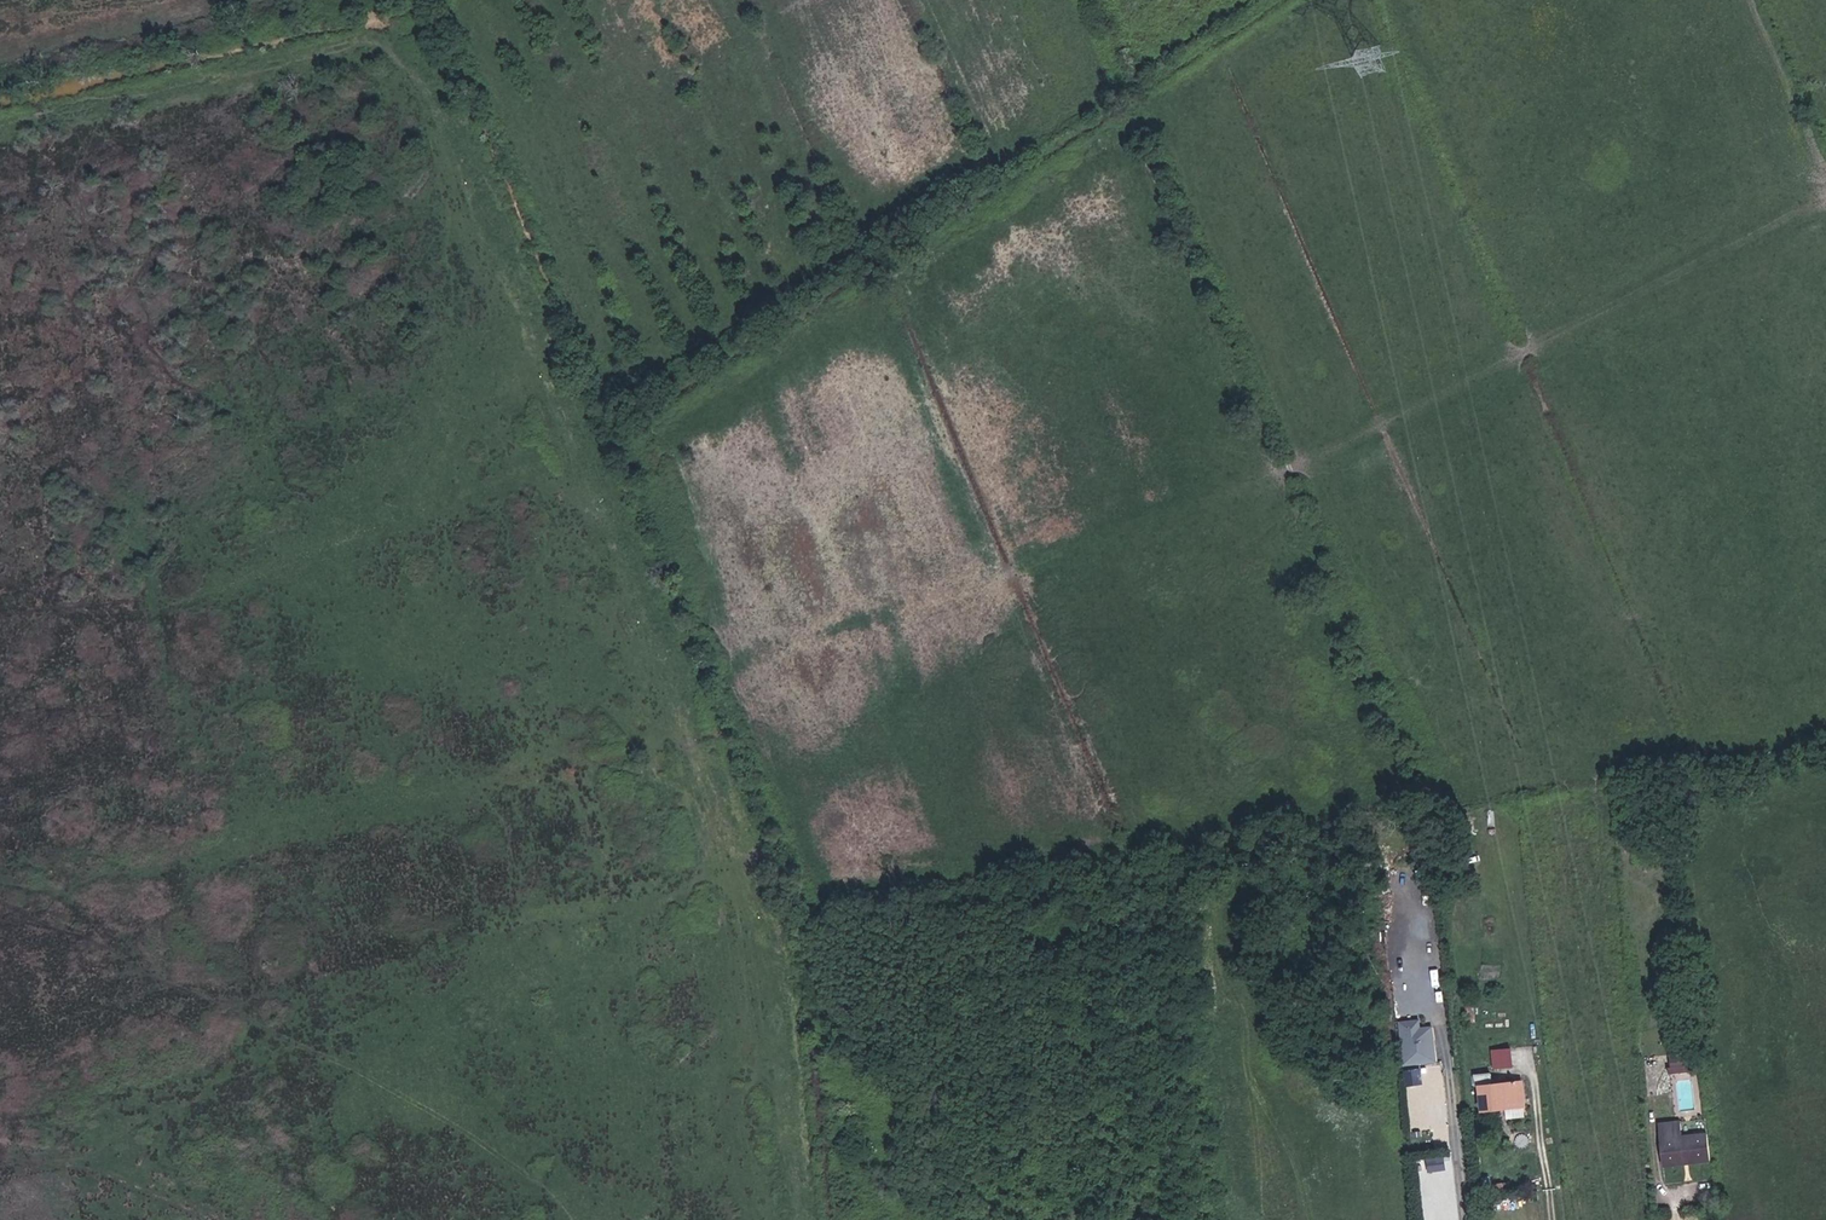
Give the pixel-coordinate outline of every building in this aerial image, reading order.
[(1421,1017),(1401,1017),(1401,1062),(1436,1062),(1435,1023),(1421,1023),(1421,1017)] [(1490,1047),(1493,1067),(1513,1065),(1510,1045),(1490,1047)] [(1700,1074),(1698,1056),(1674,1058),(1676,1075),(1700,1074)] [(1405,1084),(1422,1082),(1420,1067),(1404,1069),(1405,1084)] [(1474,1073),(1474,1081),(1490,1080),(1489,1072),(1474,1073)] [(1490,1106),(1523,1103),(1521,1083),(1477,1086),(1481,1115),(1491,1114),(1490,1106)] [(1524,1111),(1523,1103),(1490,1106),(1491,1114),(1524,1111)] [(1708,1156),(1705,1130),(1658,1134),(1660,1152),(1679,1150),(1680,1158),(1708,1156)] [(1679,1150),(1660,1152),(1661,1160),(1680,1158),(1679,1150)] [(1426,1169),(1446,1169),(1446,1153),(1426,1153),(1426,1169)]
